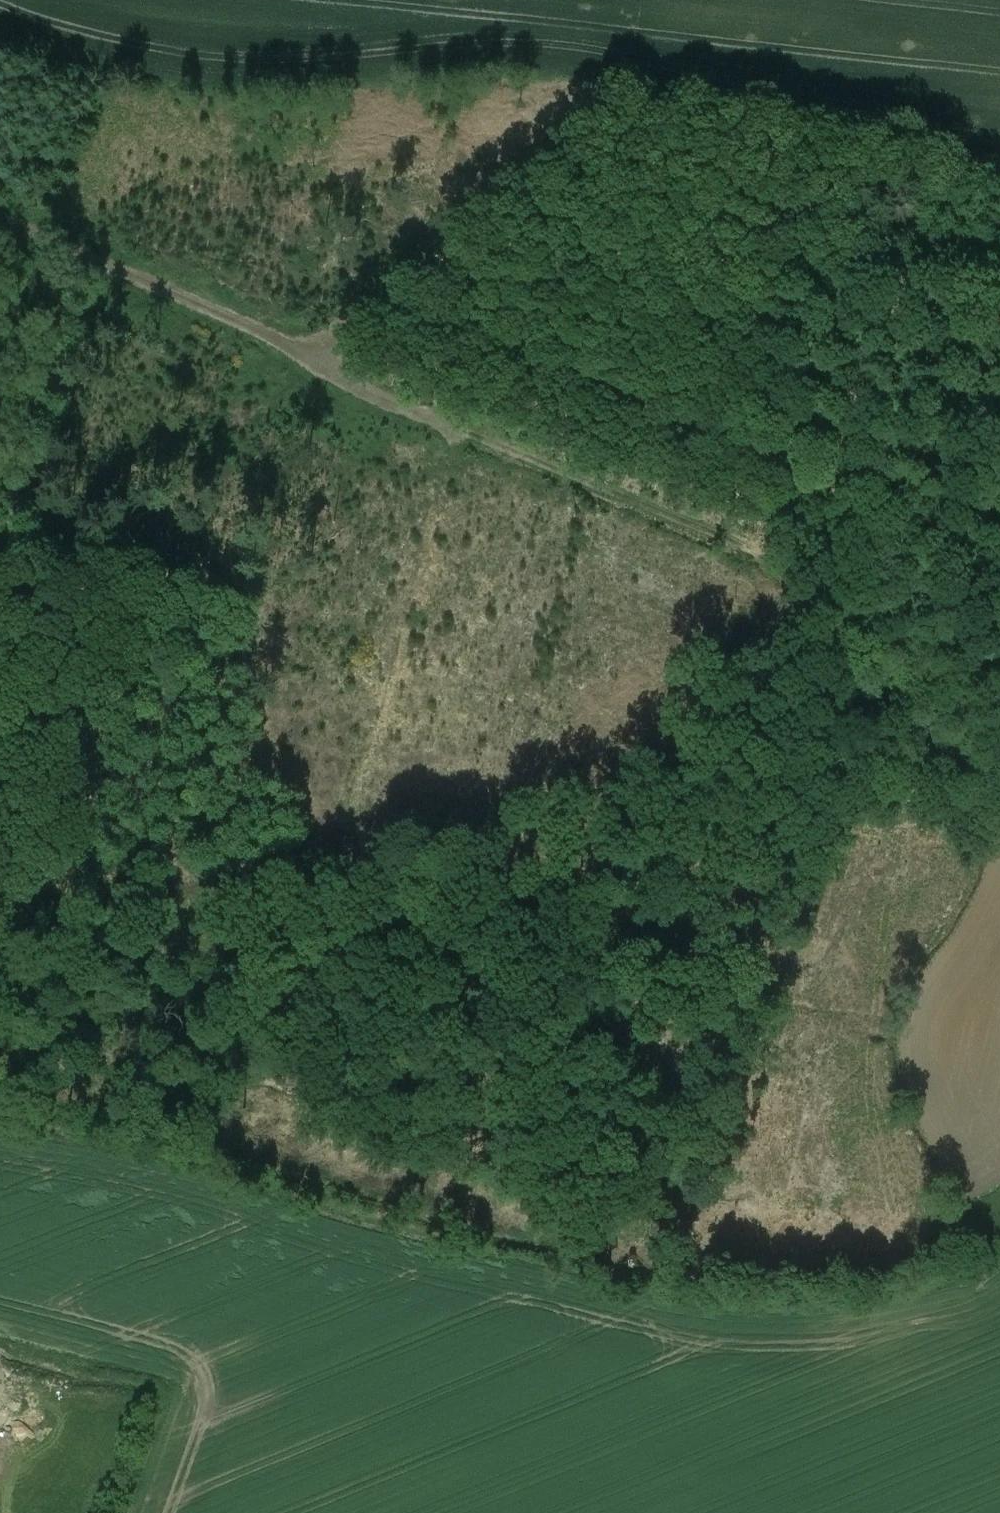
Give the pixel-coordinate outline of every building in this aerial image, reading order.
[(14,1386),(0,1382),(0,1434),(14,1386)]
